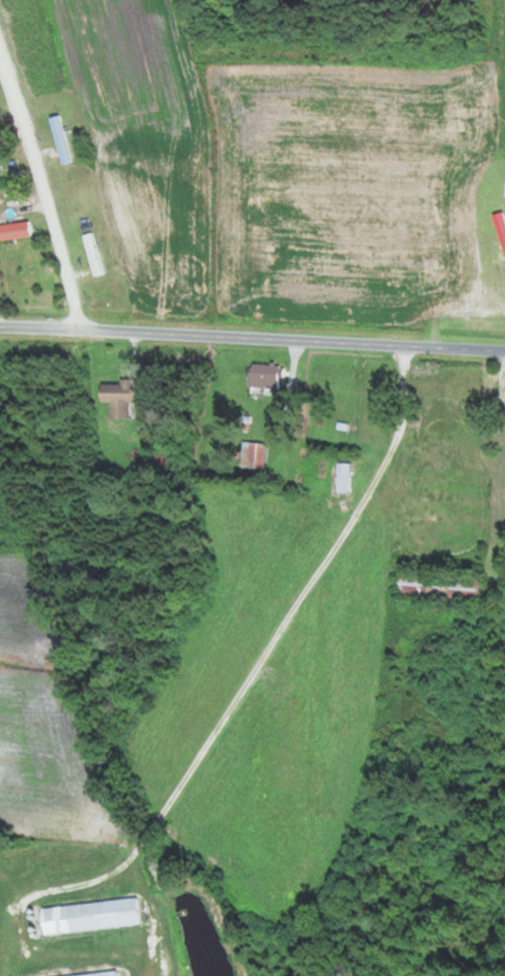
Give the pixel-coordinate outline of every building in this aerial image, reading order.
[(61,116),(50,118),(59,164),(71,162),(61,116)] [(30,238),(29,223),(0,225),(0,240),(30,238)] [(78,237),(94,276),(104,272),(88,233),(78,237)] [(247,387),(281,387),(281,365),(247,365),(247,387)] [(119,385),(99,384),(98,402),(108,402),(108,419),(128,420),(128,404),(133,404),(134,380),(119,380),(119,385)] [(263,468),(263,443),(241,443),(241,468),(263,468)] [(348,491),(348,462),(335,462),(335,491),(348,491)] [(476,602),(477,572),(397,569),(396,599),(476,602)] [(38,907),(40,934),(138,926),(136,899),(38,907)]
